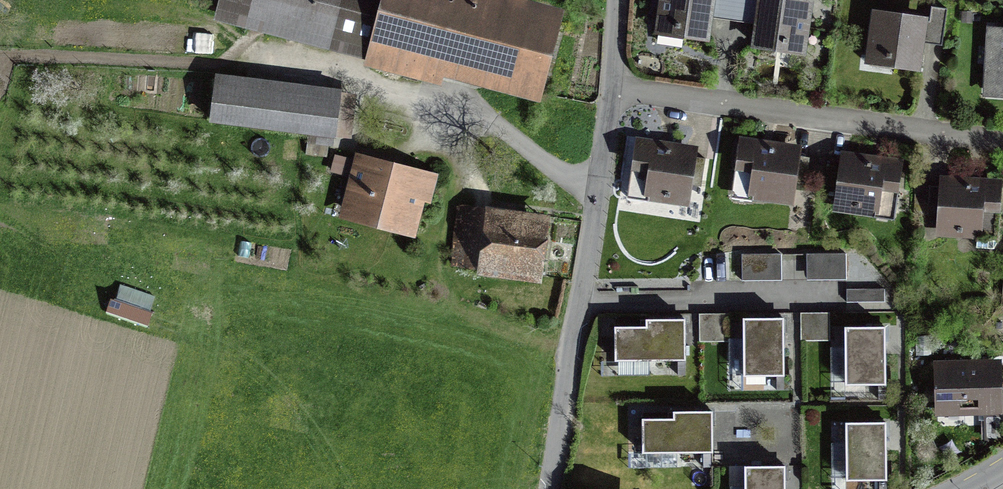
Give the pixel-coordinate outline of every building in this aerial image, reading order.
[(466,0),(227,0),(223,12),(377,52),(374,64),(436,80),(441,61),(539,86),(555,23),(466,0)] [(652,38),(707,46),(713,0),(658,0),(652,38)] [(736,0),(720,0),(718,11),(734,12),(736,0)] [(754,0),(736,0),(734,12),(751,15),(754,0)] [(772,0),(763,0),(755,48),(803,55),(810,6),(772,0)] [(943,39),(947,7),(933,5),(928,37),(943,39)] [(925,22),(873,15),(866,61),(918,68),(925,22)] [(208,28),(187,27),(185,49),(207,50),(208,28)] [(994,31),(990,88),(1002,89),(1002,31),(994,31)] [(206,128),(332,143),(337,100),(211,85),(206,128)] [(695,149),(635,140),(626,202),(686,210),(695,149)] [(798,152),(739,144),(730,205),(789,213),(798,152)] [(332,168),(347,171),(351,151),(336,148),(332,168)] [(899,165),(839,157),(830,218),(890,227),(899,165)] [(345,211),(405,231),(415,200),(423,203),(430,183),(362,160),(345,211)] [(1000,184),(939,181),(935,240),(996,243),(1000,184)] [(549,220),(459,210),(452,270),(474,273),(473,280),(541,288),(549,220)] [(743,255),(743,282),(782,281),(782,255),(743,255)] [(806,256),(806,280),(846,280),(845,255),(806,256)] [(884,295),(846,295),(846,306),(884,306),(884,295)] [(800,345),(828,345),(828,319),(800,319),(800,345)] [(727,348),(727,321),(699,320),(698,347),(727,348)] [(611,365),(680,365),(680,325),(641,325),(641,332),(611,332),(611,365)] [(741,381),(779,380),(779,325),(740,325),(741,381)] [(841,334),(842,391),(881,391),(880,334),(841,334)] [(997,368),(933,369),(934,420),(998,419),(997,368)] [(638,458),(707,458),(707,417),(669,418),(669,424),(638,424),(638,458)] [(843,485),(881,484),(881,430),(842,431),(843,485)] [(740,473),(741,488),(782,488),(782,472),(740,473)]
